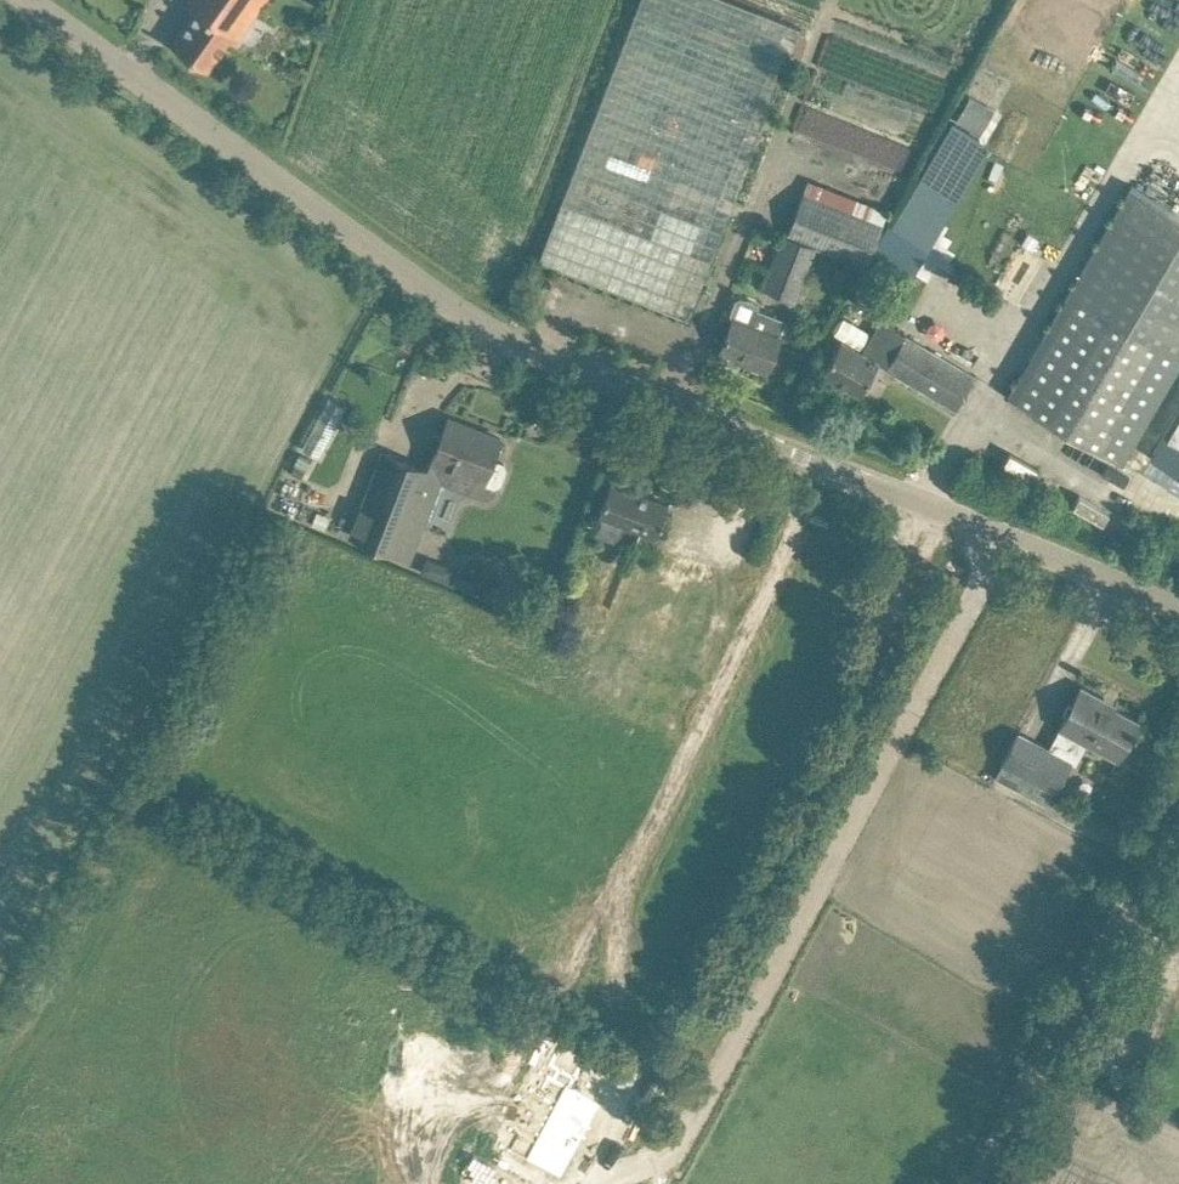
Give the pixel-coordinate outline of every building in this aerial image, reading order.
[(249,20),(263,0),(188,0),(198,7),(172,42),(207,67),(229,36),(235,40),(249,20)] [(547,237),(538,259),(688,317),(801,27),(733,0),(639,0),(547,237)] [(985,68),(971,93),(988,102),(1001,78),(985,68)] [(1008,394),(1121,461),(1178,363),(1178,212),(1132,185),(1008,394)] [(883,223),(803,192),(787,235),(816,246),(817,245),(867,265),(883,223)] [(913,266),(931,275),(963,207),(946,198),(913,266)] [(796,299),(816,246),(787,235),(784,233),(763,286),(796,299)] [(787,318),(761,309),(757,307),(759,302),(740,295),(734,297),(728,313),(733,315),(727,330),(726,329),(724,334),(725,335),(720,349),(747,360),(746,362),(767,370),(787,318)] [(880,320),(862,349),(878,361),(887,366),(886,368),(955,408),(975,375),(880,320)] [(860,391),(878,361),(862,349),(841,337),(822,369),(860,391)] [(1154,453),(1178,468),(1178,410),(1154,453)] [(431,465),(428,473),(447,480),(480,493),(485,480),(495,484),(501,481),(507,466),(505,460),(494,455),(501,437),(500,437),(497,443),(467,431),(469,425),(448,417),(439,439),(434,454),(430,464),(431,465)] [(364,506),(353,535),(409,557),(424,518),(432,520),(447,480),(428,473),(431,465),(430,464),(386,448),(364,506)] [(1148,510),(1178,523),(1178,510),(1153,499),(1148,510)] [(623,518),(605,565),(636,577),(644,557),(665,566),(663,571),(697,584),(703,569),(726,578),(737,551),(717,544),(719,538),(674,521),(666,541),(653,535),(655,530),(623,518)] [(439,566),(435,576),(448,581),(453,568),(444,564),(439,566)] [(1081,685),(1049,747),(1071,760),(1076,763),(1088,741),(1118,758),(1132,732),(1135,733),(1137,729),(1134,727),(1138,720),(1103,701),(1104,698),(1081,685)] [(1071,760),(1049,747),(1018,731),(994,776),(1043,802),(1051,788),(1055,790),(1071,760)] [(520,1131),(510,1149),(561,1177),(600,1103),(570,1087),(589,1052),(563,1038),(549,1065),(557,1069),(553,1078),(549,1076),(540,1093),(557,1102),(537,1140),(520,1131)]
